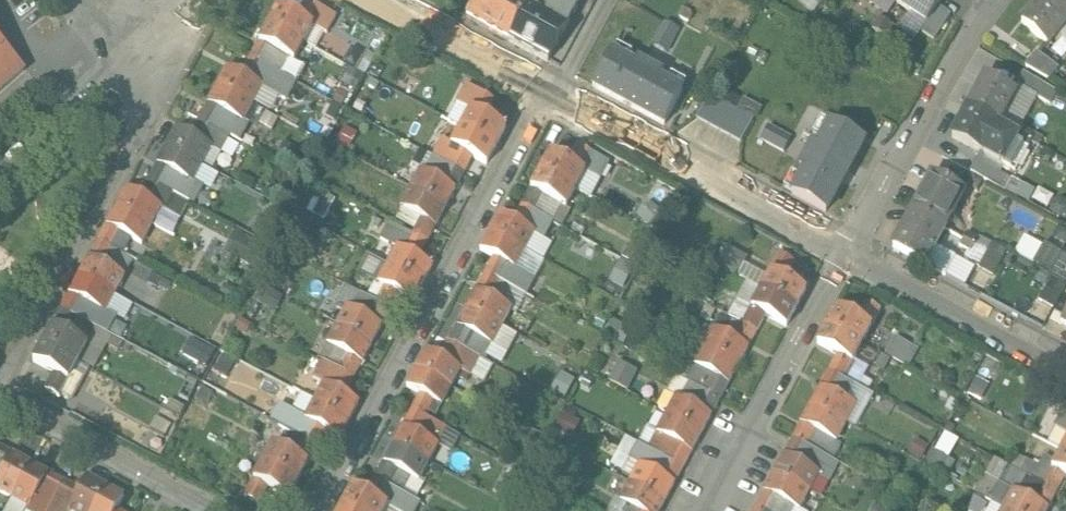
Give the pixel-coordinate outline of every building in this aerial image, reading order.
[(467,19),(509,42),(527,8),(528,7),(514,0),(477,0),(467,19)] [(898,4),(927,23),(942,0),(901,0),(898,4)] [(1048,0),(1042,0),(1022,23),(1047,45),(1065,23),(1065,17),(1048,0)] [(1065,17),(1065,0),(1048,0),(1065,17)] [(300,18),(279,7),(269,25),(304,44),(313,27),(327,34),(336,17),(309,2),(300,18)] [(566,29),(527,8),(509,42),(548,62),(566,29)] [(886,22),(880,18),(872,29),(879,33),(886,22)] [(886,22),(879,33),(885,38),(892,26),(886,22)] [(304,44),(269,25),(259,43),(273,50),(294,62),(304,44)] [(666,25),(657,47),(666,51),(676,30),(666,25)] [(24,70),(0,42),(0,91),(24,70)] [(273,50),(259,43),(251,59),(264,67),(273,50)] [(1023,62),(1047,77),(1056,64),(1032,48),(1023,62)] [(635,67),(611,54),(594,87),(664,125),(681,92),(658,79),(660,75),(638,62),(635,67)] [(264,67),(251,59),(242,75),(255,83),(264,67)] [(242,75),(228,68),(218,86),(253,104),(263,87),(255,83),(242,75)] [(1014,93),(984,77),(968,108),(998,123),(1014,93)] [(253,104),(218,86),(209,104),(222,111),(243,123),(253,104)] [(694,120),(745,138),(756,107),(704,89),(694,120)] [(494,101),(480,94),(471,111),(485,118),(494,101)] [(222,111),(209,104),(200,120),(213,127),(222,111)] [(998,123),(968,108),(952,138),(1003,165),(1016,142),(1019,135),(998,123)] [(485,118),(471,111),(461,129),(496,147),(506,129),(485,118)] [(200,120),(191,136),(205,144),(213,127),(200,120)] [(757,138),(779,150),(789,133),(767,121),(757,138)] [(813,145),(801,168),(806,170),(793,194),(826,211),(863,142),(831,124),(818,148),(813,145)] [(1035,135),(1023,128),(1019,135),(1031,142),(1035,135)] [(191,136),(177,129),(168,147),(202,165),(212,147),(205,144),(191,136)] [(496,147),(461,129),(452,147),(459,151),(472,158),(487,165),(496,147)] [(1031,142),(1019,135),(1016,142),(1028,148),(1031,142)] [(202,165),(168,147),(158,165),(171,172),(193,183),(202,165)] [(594,155),(581,148),(572,165),(585,172),(594,155)] [(459,151),(450,167),(464,174),(472,158),(459,151)] [(572,165),(551,153),(541,171),(576,190),(585,172),(572,165)] [(999,173),(977,162),(971,173),(993,185),(999,173)] [(171,172),(158,165),(149,181),(163,188),(171,172)] [(464,174),(450,167),(441,183),(455,190),(464,174)] [(576,190),(541,171),(531,189),(545,197),(566,208),(576,190)] [(441,183),(420,172),(410,190),(445,208),(455,190),(441,183)] [(963,193),(932,176),(912,212),(944,229),(963,193)] [(163,188),(149,181),(140,197),(154,204),(163,188)] [(140,197),(126,189),(116,207),(151,226),(161,208),(154,204),(140,197)] [(531,189),(523,206),(536,213),(545,197),(531,189)] [(445,208),(410,190),(401,208),(422,219),(436,226),(445,208)] [(902,229),(910,208),(898,204),(890,224),(902,229)] [(536,213),(523,206),(514,222),(527,229),(536,213)] [(151,226),(116,207),(107,225),(120,233),(141,244),(151,226)] [(944,229),(912,212),(893,248),(925,265),(944,229)] [(514,222),(500,214),(490,232),(525,251),(534,233),(527,229),(514,222)] [(422,219),(413,235),(427,242),(436,226),(422,219)] [(379,237),(406,247),(411,231),(385,221),(379,237)] [(107,225),(98,241),(111,249),(120,233),(107,225)] [(525,251),(490,232),(480,250),(495,258),(486,274),(499,281),(525,295),(534,279),(515,268),(525,251)] [(979,239),(967,233),(963,239),(975,246),(979,239)] [(1065,277),(1065,234),(1059,250),(1022,233),(1013,252),(1065,277)] [(413,235),(405,251),(418,258),(427,242),(413,235)] [(975,246),(963,239),(960,246),(971,252),(975,246)] [(111,249),(98,241),(89,258),(103,265),(111,249)] [(405,251),(398,248),(388,266),(423,284),(432,265),(418,258),(405,251)] [(794,262),(780,255),(771,271),(785,279),(794,262)] [(103,265),(89,258),(80,276),(114,294),(124,277),(103,265)] [(423,284),(388,266),(378,284),(385,287),(399,294),(413,302),(423,284)] [(785,279),(771,271),(761,290),(796,308),(806,290),(785,279)] [(499,281),(486,274),(467,308),(502,327),(512,309),(491,297),(499,281)] [(114,294),(80,276),(70,294),(83,301),(105,313),(114,294)] [(1040,300),(1054,308),(1065,286),(1065,283),(1053,276),(1040,300)] [(399,294),(385,287),(377,304),(390,311),(399,294)] [(1050,319),(1061,325),(1062,324),(1065,316),(1065,288),(1050,319)] [(796,308),(761,290),(752,308),(765,315),(786,327),(796,308)] [(83,301),(70,294),(61,310),(75,317),(83,301)] [(880,309),(867,302),(858,318),(871,325),(880,309)] [(377,304),(368,320),(382,327),(390,311),(377,304)] [(858,318),(837,307),(827,325),(861,344),(871,325),(858,318)] [(502,327),(467,308),(458,326),(471,334),(492,345),(502,327)] [(765,315),(752,308),(743,324),(757,331),(765,315)] [(368,320),(347,309),(337,327),(372,345),(382,327),(368,320)] [(75,317),(61,310),(53,326),(66,333),(75,317)] [(757,331),(743,324),(734,340),(748,347),(757,331)] [(861,344),(827,325),(817,343),(838,354),(852,362),(861,344)] [(66,333),(53,326),(43,344),(78,363),(87,345),(66,333)] [(471,334),(458,326),(449,342),(462,350),(471,334)] [(372,345),(337,327),(327,345),(349,356),(362,363),(372,345)] [(734,340),(713,328),(703,347),(738,365),(748,347),(734,340)] [(885,348),(909,360),(917,346),(893,334),(885,348)] [(462,350),(449,342),(440,359),(454,366),(462,350)] [(78,363),(43,344),(33,362),(54,373),(68,381),(78,363)] [(738,365),(703,347),(694,365),(715,376),(728,383),(738,365)] [(440,359),(426,351),(416,369),(451,388),(461,370),(454,366),(440,359)] [(986,379),(996,383),(1005,362),(980,352),(964,393),(978,399),(986,379)] [(838,354),(830,371),(843,378),(852,362),(838,354)] [(349,356),(340,372),(353,379),(362,363),(349,356)] [(615,359),(607,379),(627,387),(635,367),(615,359)] [(451,388),(416,369),(407,387),(421,395),(412,411),(425,418),(434,402),(441,406),(451,388)] [(830,371),(821,387),(834,394),(843,378),(830,371)] [(340,372),(331,388),(345,395),(353,379),(340,372)] [(54,373),(45,390),(59,397),(68,381),(54,373)] [(728,383),(715,376),(706,392),(720,399),(728,383)] [(331,388),(324,384),(314,402),(349,420),(359,402),(345,395),(331,388)] [(834,394),(821,387),(811,405),(846,423),(855,405),(834,394)] [(706,392),(697,408),(711,416),(720,399),(706,392)] [(697,408),(676,397),(667,415),(701,434),(711,416),(697,408)] [(349,420),(314,402),(305,420),(312,424),(325,431),(339,438),(349,420)] [(846,423),(811,405),(801,423),(815,430),(836,441),(846,423)] [(412,411),(394,445),(428,464),(446,430),(425,418),(412,411)] [(701,434),(667,415),(657,433),(678,444),(692,452),(701,434)] [(801,423),(793,439),(806,446),(815,430),(801,423)] [(312,424),(303,440),(317,447),(325,431),(312,424)] [(793,439),(774,473),(809,492),(818,474),(827,479),(836,463),(806,447),(806,446),(793,439)] [(317,447),(303,440),(294,456),(308,463),(317,447)] [(678,444),(669,460),(683,468),(692,452),(678,444)] [(294,456),(273,445),(263,463),(298,481),(308,463),(294,456)] [(394,445),(375,479),(402,494),(411,478),(419,482),(428,464),(394,445)] [(0,448),(0,466),(3,468),(11,454),(0,448)] [(1061,451),(1052,469),(1065,477),(1065,454),(1061,451)] [(11,454),(3,468),(0,474),(0,493),(10,498),(29,463),(11,454)] [(683,468),(669,460),(661,477),(674,484),(683,468)] [(29,463),(10,498),(28,508),(39,487),(47,473),(29,463)] [(298,481),(263,463),(254,481),(267,488),(289,499),(298,481)] [(661,477),(639,465),(630,483),(664,502),(674,484),(661,477)] [(1065,477),(1052,469),(1043,486),(1056,493),(1065,477)] [(63,482),(47,473),(39,487),(55,496),(63,482)] [(809,492),(774,473),(765,491),(778,498),(799,510),(809,492)] [(86,477),(79,490),(71,505),(68,510),(91,510),(104,487),(86,477)] [(367,495),(353,488),(343,506),(352,510),(385,510),(386,508),(392,510),(416,510),(420,503),(402,494),(375,479),(367,495)] [(254,481),(245,498),(258,505),(267,488),(254,481)] [(79,490),(63,482),(55,496),(71,505),(79,490)] [(630,483),(620,502),(637,510),(660,510),(664,502),(630,483)] [(1056,493),(1043,486),(1034,502),(1048,509),(1056,493)] [(91,510),(114,510),(115,510),(122,496),(104,487),(91,510)] [(1013,490),(1004,508),(1008,510),(1047,510),(1048,509),(1034,502),(1013,490)] [(765,491),(756,507),(763,510),(771,510),(778,498),(765,491)]
